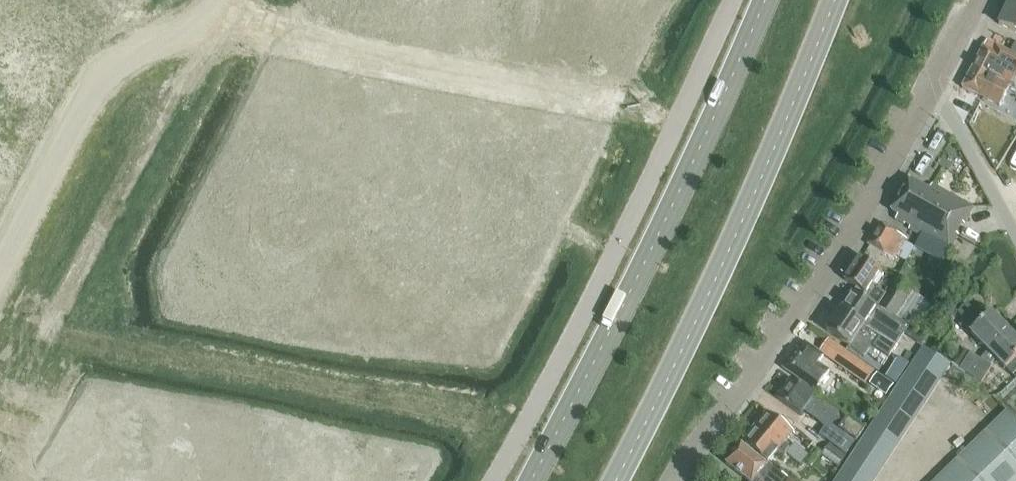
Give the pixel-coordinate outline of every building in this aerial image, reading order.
[(1007,6),(1015,10),(1015,0),(1009,0),(1007,6)] [(998,25),(1015,33),(1015,10),(1007,6),(998,25)] [(1015,43),(1009,53),(986,41),(972,67),(1003,84),(1009,72),(1015,76),(1015,43)] [(1003,84),(972,67),(962,88),(999,107),(1009,88),(1003,84)] [(909,179),(890,211),(898,216),(895,221),(909,228),(909,230),(948,252),(965,222),(963,220),(970,207),(932,186),(929,190),(909,179)] [(880,224),(867,245),(892,260),(895,256),(903,241),(905,239),(882,225),(881,224),(880,224)] [(903,241),(895,256),(905,263),(914,248),(903,241)] [(859,258),(843,281),(855,289),(853,292),(876,307),(884,295),(871,286),(881,272),(859,258)] [(884,295),(876,307),(907,329),(925,302),(912,292),(913,291),(896,280),(886,296),(884,295)] [(839,312),(826,332),(849,348),(856,337),(888,358),(891,353),(895,347),(907,329),(876,307),(853,292),(841,310),(839,312)] [(965,322),(974,312),(966,304),(957,313),(965,322)] [(988,351),(1008,331),(990,313),(970,333),(988,351)] [(988,351),(1005,369),(1015,359),(1015,339),(1008,331),(988,351)] [(828,340),(818,354),(823,357),(851,377),(860,363),(828,340)] [(798,351),(796,350),(782,369),(814,392),(828,372),(817,365),(823,357),(804,343),(798,351)] [(981,384),(986,375),(975,368),(980,360),(968,353),(958,370),(981,384)] [(1005,369),(1012,376),(1015,372),(1015,360),(1015,359),(1005,369)] [(975,368),(986,375),(991,367),(980,360),(975,368)] [(926,368),(897,436),(920,446),(948,377),(926,368)] [(877,374),(869,385),(885,396),(893,386),(877,374)] [(828,444),(836,450),(845,457),(855,443),(863,432),(791,380),(777,400),(800,416),(804,411),(817,420),(826,429),(820,437),(828,444)] [(935,480),(1015,480),(1015,422),(1007,412),(935,480)] [(793,433),(767,413),(764,417),(761,418),(757,423),(756,426),(754,428),(786,453),(789,449),(783,444),(793,433)] [(786,453),(754,428),(753,430),(750,431),(746,437),(745,439),(742,443),(767,464),(776,453),(783,458),(786,453)] [(828,444),(820,456),(837,468),(845,457),(836,450),(828,444)] [(767,464),(765,465),(741,445),(726,463),(747,480),(788,480),(767,464)] [(808,457),(801,451),(793,460),(800,466),(808,457)]
